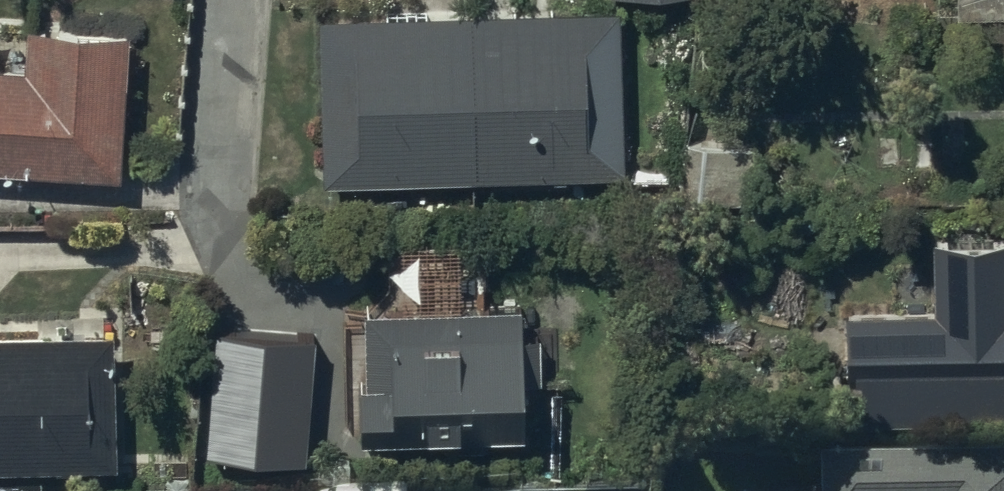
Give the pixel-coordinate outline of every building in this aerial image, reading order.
[(956,15),(1003,15),(1003,0),(956,0),(956,15)] [(619,18),(319,28),(324,191),(625,181),(619,18)] [(121,185),(129,40),(25,34),(22,75),(0,74),(0,178),(121,185)] [(933,249),(934,318),(849,319),(851,429),(1003,426),(1003,248),(933,249)] [(519,316),(363,318),(364,394),(360,394),(360,448),(458,447),(458,457),(482,456),(482,445),(523,445),(523,388),(539,388),(538,333),(519,334),(519,316)] [(316,339),(214,331),(204,461),(306,469),(316,339)] [(116,478),(114,341),(0,343),(0,480),(116,478)] [(860,475),(832,475),(832,490),(1003,490),(1003,472),(892,474),(891,451),(860,451),(860,475)]
